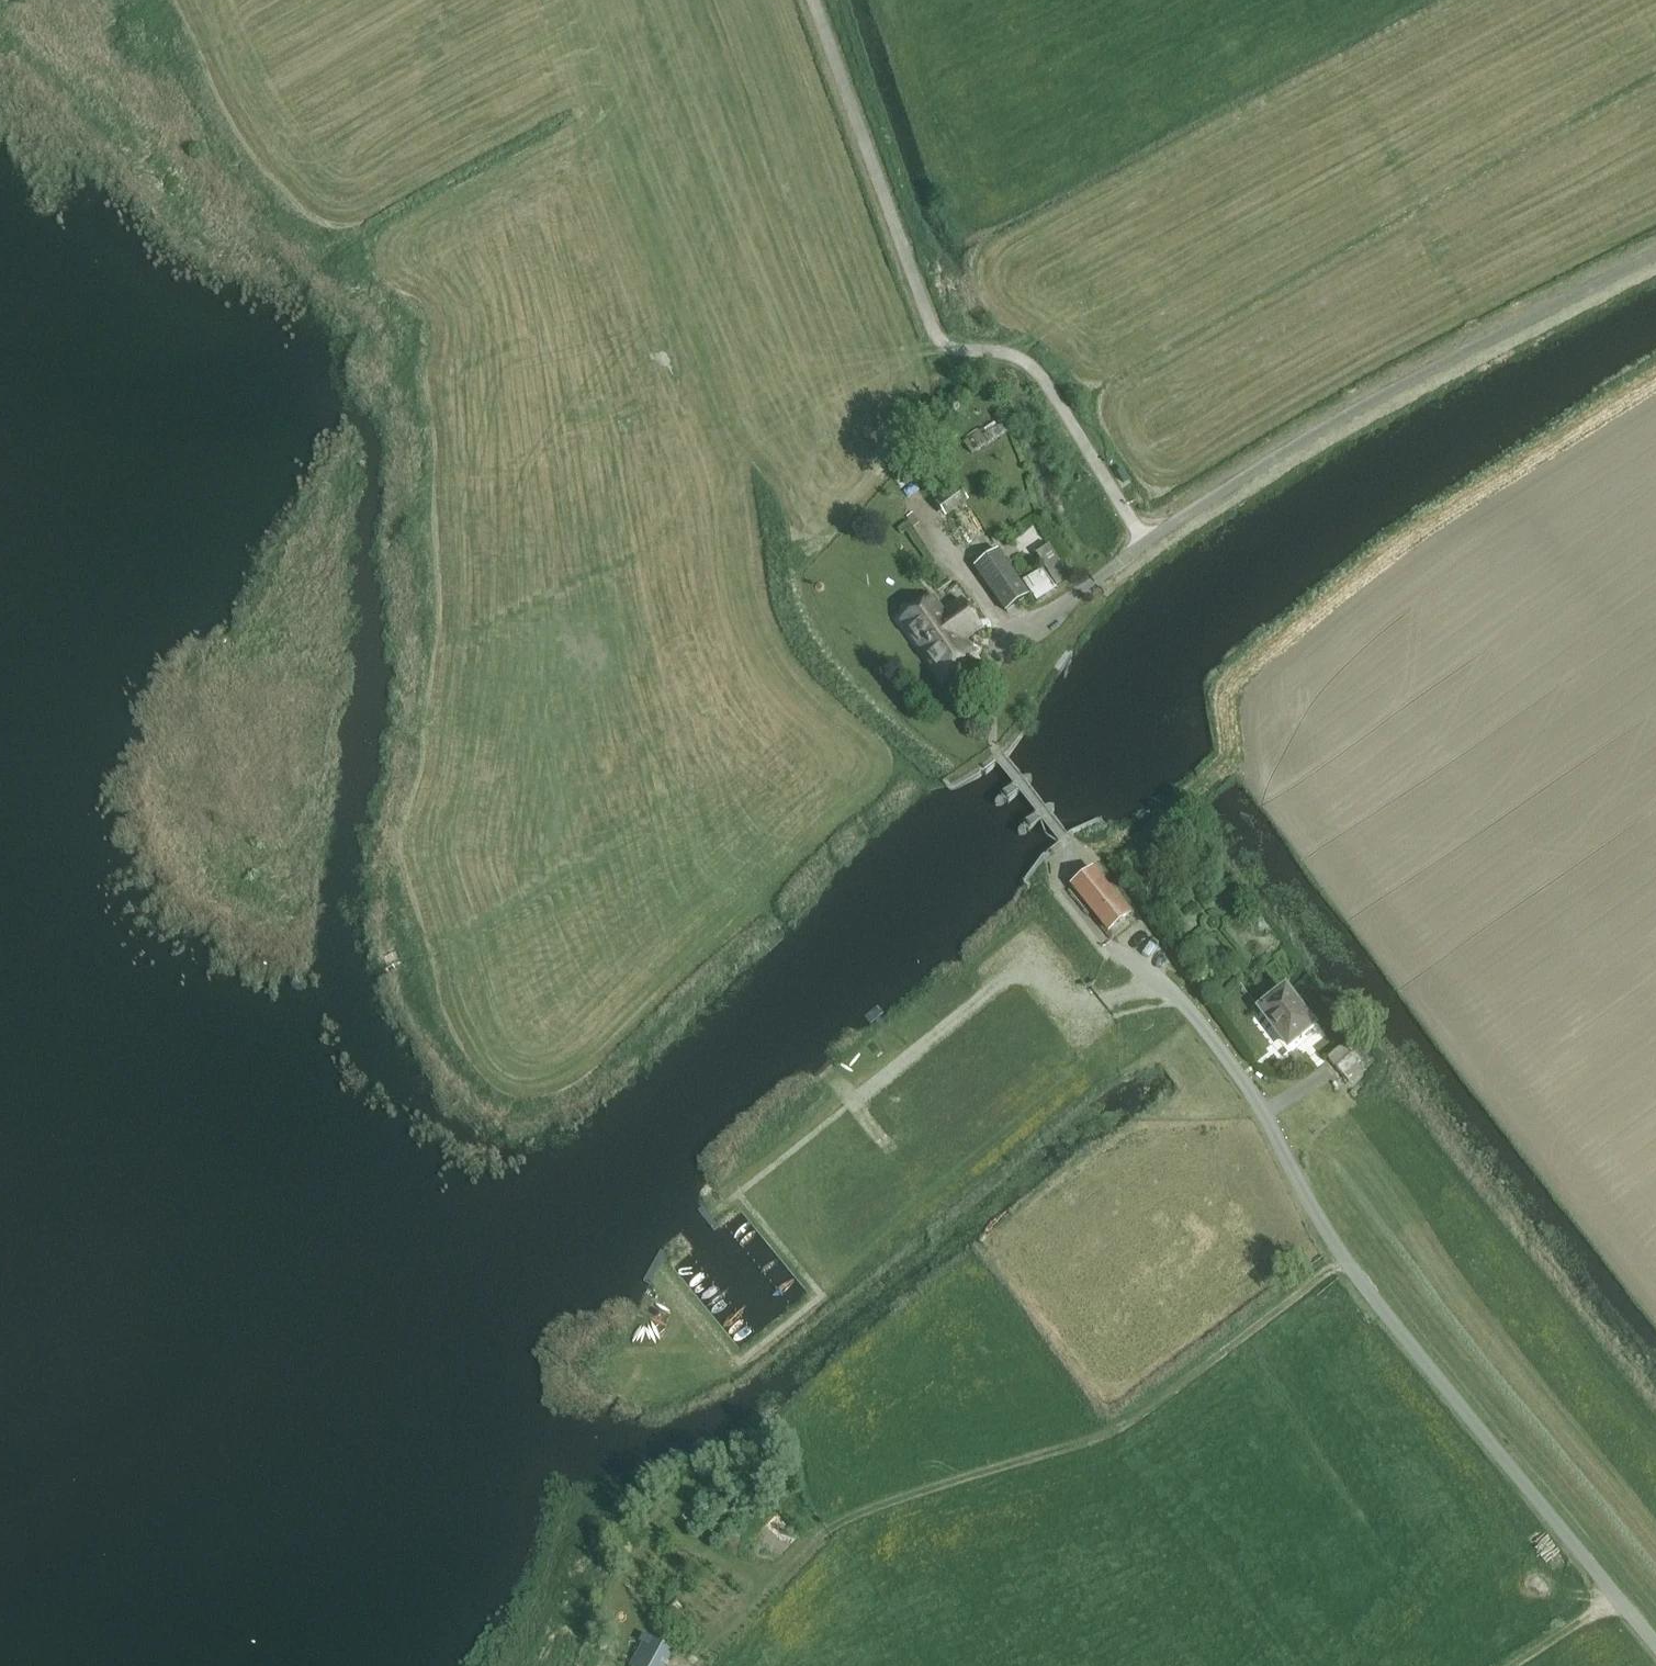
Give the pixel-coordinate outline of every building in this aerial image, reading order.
[(959,486),(935,503),(945,517),(969,501),(959,486)] [(1043,567),(1057,589),(1070,581),(1048,547),(1035,555),(1043,567)] [(995,597),(1019,580),(998,549),(973,566),(995,597)] [(1031,575),(1045,596),(1057,589),(1043,567),(1031,575)] [(1022,580),(1036,602),(1045,596),(1031,575),(1022,580)] [(1029,596),(1019,580),(995,597),(1005,612),(1029,596)] [(920,650),(971,614),(962,600),(944,612),(934,598),(900,621),(920,650)] [(971,614),(920,650),(940,679),(974,655),(964,640),(981,628),(971,614)] [(1108,930),(1129,913),(1093,869),(1072,886),(1108,930)] [(1313,1026),(1286,990),(1260,1010),(1288,1046),(1313,1026)] [(1349,1043),(1330,1059),(1344,1076),(1363,1059),(1349,1043)] [(1203,1074),(1221,1067),(1216,1055),(1198,1062),(1203,1074)] [(652,1665),(677,1665),(685,1652),(663,1640),(649,1664),(652,1665)]
